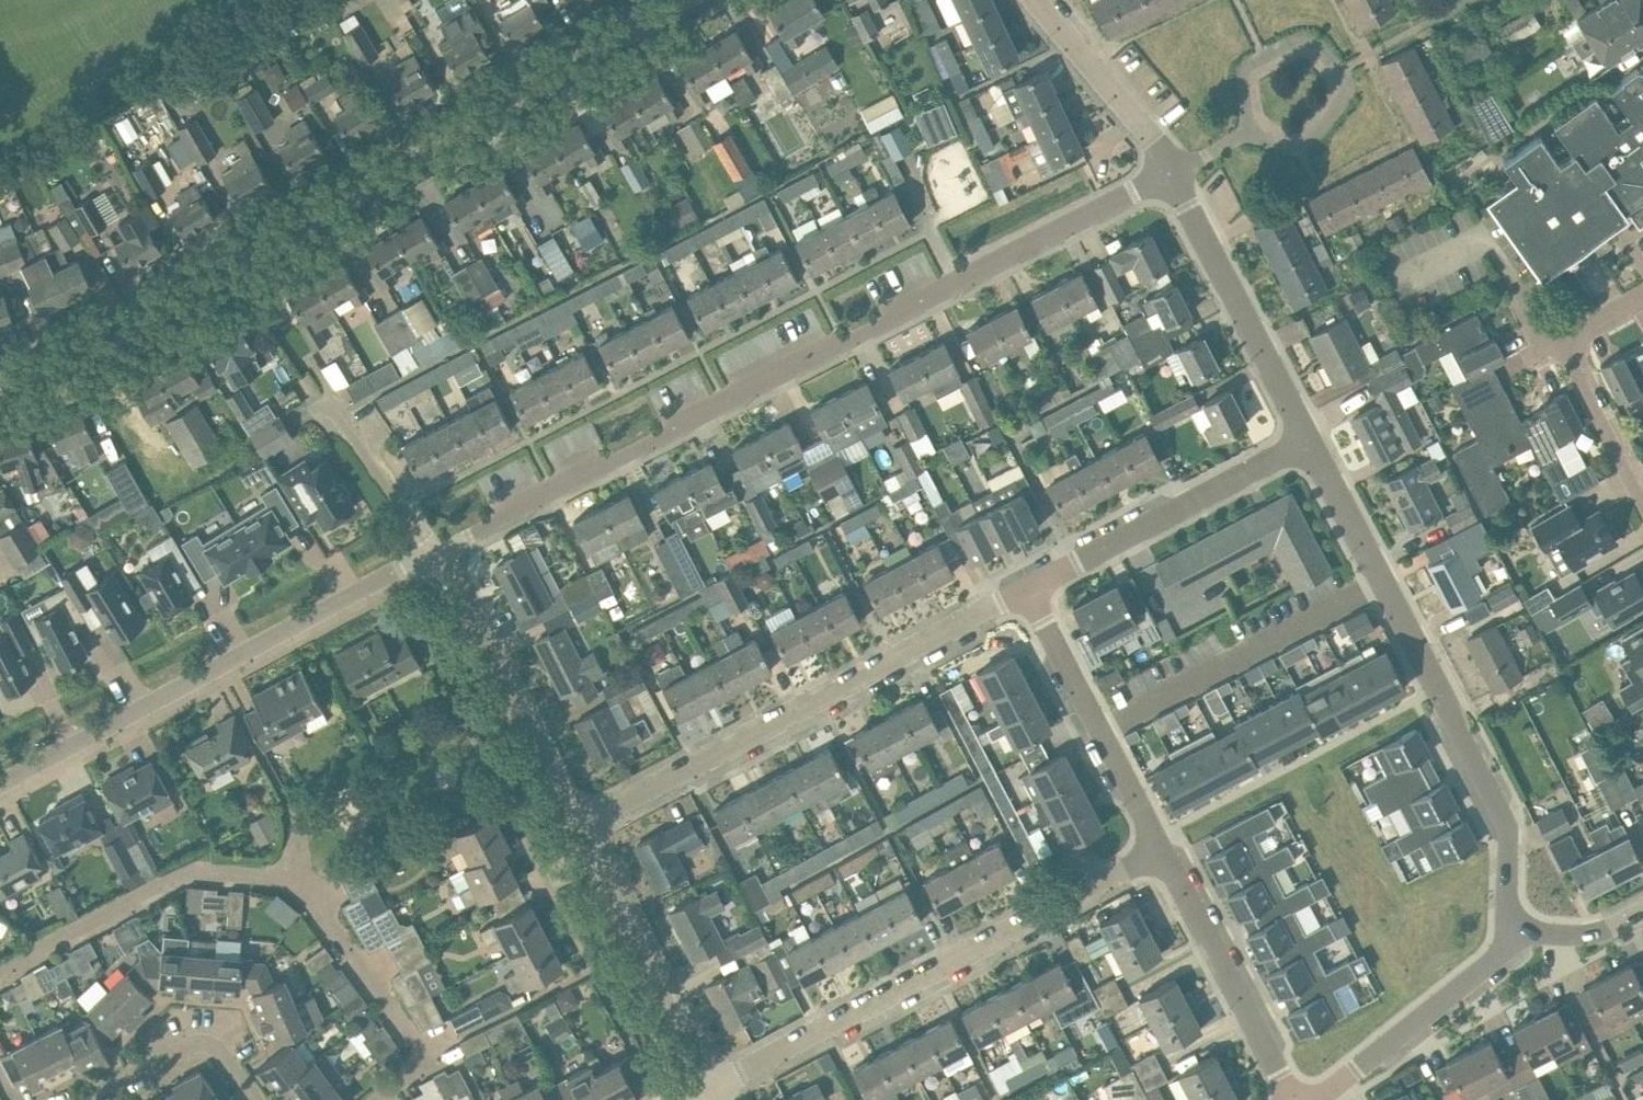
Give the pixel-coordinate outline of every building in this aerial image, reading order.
[(383,9),(396,1),(396,0),(377,0),(383,9)] [(401,4),(405,10),(414,5),(411,0),(407,0),(401,4)] [(504,2),(510,12),(498,19),(512,42),(543,23),(536,10),(550,2),(548,0),(508,0),(504,2)] [(780,29),(784,35),(785,34),(792,46),(805,39),(799,31),(810,24),(815,26),(822,22),(823,17),(820,13),(822,11),(815,0),(786,0),(769,10),(780,29)] [(874,11),(889,4),(887,0),(869,0),(874,11)] [(936,17),(928,0),(906,0),(925,35),(942,27),(936,17)] [(962,17),(994,2),(993,0),(954,0),(962,17)] [(1211,0),(1093,0),(1114,44),(1211,0)] [(1360,29),(1399,11),(1394,0),(1348,0),(1360,29)] [(1586,33),(1590,38),(1642,2),(1642,0),(1601,0),(1601,1),(1587,11),(1580,0),(1565,0),(1586,33)] [(994,2),(962,17),(975,43),(1006,28),(994,2)] [(1582,57),(1596,48),(1606,63),(1642,40),(1642,2),(1590,38),(1586,33),(1572,42),(1582,57)] [(457,74),(489,55),(476,33),(485,28),(471,4),(439,22),(450,40),(441,45),(444,51),(443,51),(457,74)] [(854,23),(863,41),(879,33),(867,7),(851,15),(854,23)] [(1533,9),(1497,28),(1502,36),(1506,34),(1510,41),(1541,24),(1533,9)] [(361,64),(380,54),(362,23),(361,24),(355,14),(342,22),(347,31),(343,33),(361,64)] [(854,23),(844,28),(845,30),(854,46),(863,41),(854,23)] [(1006,28),(975,43),(987,69),(1018,54),(1006,28)] [(737,29),(709,46),(724,71),(743,60),(750,71),(762,64),(750,44),(747,46),(737,29)] [(1453,50),(1463,68),(1492,52),(1483,34),(1453,50)] [(775,62),(796,100),(798,99),(794,92),(839,65),(826,44),(793,63),(778,37),(766,44),(776,62),(775,62)] [(941,59),(954,52),(953,53),(946,37),(934,42),(941,59)] [(1418,43),(1382,60),(1422,142),(1458,124),(1418,43)] [(687,81),(698,100),(699,101),(711,94),(704,83),(724,71),(709,46),(681,62),(690,79),(687,81)] [(954,52),(941,59),(949,76),(962,70),(954,52)] [(389,84),(391,87),(402,106),(434,87),(423,69),(415,55),(395,67),(401,76),(389,84)] [(796,100),(775,62),(761,71),(783,108),(796,100)] [(1534,137),(1502,159),(1519,182),(1494,200),(1542,268),(1603,224),(1599,219),(1613,209),(1617,214),(1626,209),(1638,226),(1642,223),(1642,64),(1621,79),(1623,81),(1598,100),(1594,96),(1554,125),(1574,153),(1560,164),(1538,134),(1534,137)] [(1057,96),(1045,70),(1002,90),(1014,117),(1026,111),(1057,96)] [(838,92),(848,86),(839,71),(829,77),(838,92)] [(314,101),(336,88),(327,73),(311,82),(312,82),(305,86),(314,101)] [(630,92),(652,129),(683,111),(671,91),(668,92),(658,76),(630,92)] [(296,107),(309,99),(299,82),(291,87),(293,92),(288,95),(296,107)] [(236,99),(255,130),(276,118),(257,86),(255,88),(236,99)] [(334,116),(336,120),(348,139),(380,120),(361,88),(341,99),(346,109),(334,116)] [(625,130),(645,118),(651,130),(652,129),(630,92),(602,109),(612,126),(608,128),(620,148),(632,141),(625,130)] [(860,109),(871,131),(903,115),(898,104),(899,104),(893,92),(860,109)] [(1482,129),(1487,141),(1490,145),(1514,129),(1490,93),(1471,103),(1480,121),(1478,122),(1482,129)] [(748,96),(740,101),(747,112),(756,107),(748,96)] [(1026,111),(1038,137),(1039,137),(1070,122),(1057,96),(1026,111)] [(946,109),(917,121),(927,145),(956,133),(946,109)] [(978,114),(967,119),(975,135),(987,129),(980,113),(978,114)] [(178,129),(199,163),(218,152),(198,117),(178,129)] [(694,154),(711,145),(696,118),(679,127),(694,154)] [(279,148),(282,152),(293,171),(325,152),(306,120),(286,132),(291,141),(279,148)] [(604,158),(603,156),(592,137),(589,139),(579,122),(551,139),(566,165),(586,153),(592,165),(604,158)] [(1082,148),(1070,122),(1039,137),(1038,137),(1025,143),(1042,178),(1056,171),(1052,163),(1082,148)] [(881,132),(896,159),(913,151),(899,123),(881,132)] [(982,151),(994,145),(987,129),(975,135),(982,151)] [(714,142),(734,177),(749,169),(750,168),(729,133),(714,142)] [(234,143),(243,157),(231,164),(233,167),(221,174),(225,180),(238,203),(257,192),(260,198),(271,191),(269,185),(270,184),(259,165),(250,151),(251,150),(243,138),(234,143)] [(546,176),(566,165),(551,139),(523,155),(533,172),(530,174),(542,195),(553,188),(546,176)] [(844,155),(850,166),(867,156),(859,141),(844,149),(846,153),(844,155)] [(1420,144),(1310,193),(1326,229),(1436,180),(1420,144)] [(143,150),(128,158),(149,196),(165,187),(143,150)] [(850,166),(844,155),(826,165),(832,175),(834,174),(839,183),(853,175),(849,166),(850,166)] [(1011,182),(998,155),(980,164),(993,191),(1011,182)] [(622,167),(635,190),(649,182),(636,159),(622,167)] [(526,204),(525,202),(514,184),(511,186),(501,169),(473,185),(488,211),(507,199),(514,211),(526,204)] [(749,169),(734,177),(746,197),(760,188),(749,169)] [(795,180),(801,191),(819,181),(813,171),(795,180)] [(592,209),(604,202),(590,178),(579,184),(592,209)] [(801,191),(795,180),(778,189),(783,200),(801,191)] [(170,213),(172,217),(183,235),(215,217),(197,185),(177,196),(182,206),(170,213)] [(463,241),(475,234),(494,222),(488,211),(473,185),(444,202),(454,219),(451,221),(463,241)] [(874,185),(863,191),(885,233),(909,220),(899,201),(893,188),(880,195),(874,185)] [(729,208),(745,199),(739,189),(724,197),(729,208)] [(867,202),(844,214),(860,246),(885,233),(863,191),(862,191),(867,202)] [(680,228),(699,217),(690,201),(687,195),(669,206),(680,228)] [(106,224),(104,220),(91,197),(75,206),(69,197),(58,203),(66,216),(79,234),(88,229),(91,233),(106,224)] [(9,271),(26,264),(0,198),(0,244),(0,245),(0,247),(9,271)] [(757,202),(757,201),(733,213),(740,225),(758,215),(766,230),(778,224),(764,198),(757,202)] [(1293,307),(1331,290),(1295,208),(1258,224),(1293,307)] [(151,212),(142,217),(122,229),(127,238),(115,245),(129,268),(161,249),(149,229),(158,224),(151,212)] [(733,214),(710,226),(720,245),(743,233),(739,225),(740,225),(733,213),(733,214)] [(819,227),(836,258),(860,246),(844,214),(819,227)] [(422,215),(394,232),(408,256),(428,244),(435,256),(446,249),(435,230),(432,232),(422,215)] [(604,239),(591,215),(571,224),(585,250),(604,239)] [(79,238),(77,235),(79,234),(66,216),(50,226),(63,248),(79,238)] [(715,238),(719,246),(720,245),(710,226),(687,238),(693,249),(715,238)] [(43,227),(34,231),(66,299),(91,287),(78,259),(68,263),(61,247),(53,250),(43,227)] [(811,271),(836,258),(819,227),(795,239),(801,252),(811,271)] [(28,261),(29,263),(36,278),(28,282),(42,311),(66,299),(34,231),(25,234),(35,258),(28,261)] [(388,268),(408,256),(394,232),(366,248),(376,265),(372,267),(384,286),(395,280),(388,268)] [(1133,260),(1142,278),(1154,271),(1166,265),(1150,233),(1125,245),(1126,246),(1111,254),(1118,268),(1133,260)] [(537,244),(558,278),(574,269),(553,234),(537,244)] [(663,250),(669,261),(693,249),(687,238),(663,250)] [(797,279),(787,259),(781,247),(770,253),(765,243),(753,250),(774,291),(797,279)] [(0,247),(0,275),(9,271),(0,247)] [(750,303),(774,291),(753,250),(743,255),(748,264),(734,271),(750,303)] [(623,270),(629,280),(658,265),(653,255),(642,261),(642,260),(627,268),(623,270)] [(465,264),(482,296),(488,307),(498,324),(506,320),(496,303),(507,297),(500,286),(499,286),(481,256),(465,264)] [(1094,268),(1111,302),(1126,294),(1108,261),(1094,268)] [(339,317),(331,303),(350,292),(357,304),(368,297),(356,277),(353,278),(343,262),(315,278),(338,317),(339,317)] [(482,296),(465,264),(449,272),(468,304),(482,296)] [(1166,265),(1154,271),(1157,278),(1169,272),(1166,265)] [(598,282),(604,293),(605,293),(609,301),(633,289),(628,280),(629,280),(623,270),(610,277),(610,276),(598,282)] [(727,315),(750,303),(734,271),(711,284),(727,315)] [(1103,313),(1081,271),(1056,284),(1072,313),(1084,307),(1090,319),(1103,313)] [(1169,272),(1157,278),(1163,289),(1175,283),(1169,272)] [(548,276),(536,282),(542,293),(554,287),(548,276)] [(314,349),(326,342),(318,328),(338,317),(315,278),(287,295),(302,320),(298,321),(314,349)] [(604,293),(598,282),(566,299),(571,310),(604,293)] [(1163,289),(1155,293),(1151,295),(1152,296),(1140,302),(1147,315),(1159,309),(1166,324),(1190,312),(1175,283),(1163,289)] [(727,315),(711,284),(687,296),(694,308),(704,327),(727,315)] [(1056,284),(1032,296),(1047,326),(1072,313),(1056,284)] [(13,323),(3,293),(0,294),(0,327),(13,323)] [(537,293),(527,299),(532,307),(542,301),(537,293)] [(533,316),(545,337),(540,326),(571,310),(566,299),(533,316)] [(644,311),(647,317),(648,317),(664,348),(688,335),(678,316),(672,304),(657,312),(654,306),(644,311)] [(991,317),(1007,348),(1032,335),(1016,304),(991,317)] [(390,315),(408,345),(423,336),(405,306),(390,315)] [(1450,386),(1505,357),(1494,336),(1489,338),(1476,312),(1414,344),(1415,346),(1400,354),(1405,363),(1413,380),(1423,375),(1426,367),(1423,362),(1450,348),(1459,366),(1463,364),(1469,375),(1450,385),(1450,386)] [(419,364),(414,356),(408,345),(390,315),(375,323),(405,373),(419,364)] [(509,328),(514,338),(520,350),(545,337),(533,316),(509,328)] [(623,330),(639,361),(664,348),(648,317),(647,317),(623,330)] [(1007,348),(991,317),(966,330),(982,360),(1007,348)] [(1334,382),(1354,372),(1368,365),(1344,318),(1310,336),(1334,382)] [(1137,352),(1167,337),(1160,322),(1130,338),(1128,333),(1127,333),(1137,352)] [(222,365),(233,384),(261,368),(258,364),(272,356),(256,329),(246,335),(239,323),(205,343),(219,367),(222,365)] [(514,338),(509,328),(480,343),(491,365),(505,357),(499,346),(514,338)] [(598,360),(606,356),(615,374),(639,361),(623,330),(610,336),(607,330),(595,336),(598,342),(590,346),(598,360)] [(1099,367),(1104,376),(1124,366),(1125,369),(1126,368),(1141,360),(1137,352),(1127,333),(1117,339),(1115,334),(1099,342),(1101,347),(1091,352),(1099,367)] [(1192,378),(1198,375),(1217,365),(1202,335),(1177,348),(1192,378)] [(1140,361),(1143,367),(1174,351),(1167,337),(1137,352),(1141,360),(1126,368),(1140,361)] [(931,382),(930,383),(937,395),(960,383),(981,426),(996,418),(974,375),(962,381),(956,370),(958,369),(944,341),(917,355),(931,382)] [(1397,347),(1371,360),(1379,375),(1405,363),(1400,354),(1397,347)] [(445,361),(452,373),(476,360),(470,348),(445,361)] [(1625,358),(1622,354),(1600,365),(1618,401),(1631,394),(1633,398),(1642,393),(1642,349),(1625,358)] [(556,359),(559,364),(575,395),(599,382),(589,362),(583,352),(571,358),(568,353),(556,359)] [(165,399),(193,384),(201,398),(218,388),(210,373),(198,380),(185,354),(138,380),(145,391),(136,396),(151,423),(172,412),(165,399)] [(903,396),(930,383),(931,382),(917,355),(889,369),(903,396)] [(1505,358),(1505,357),(1450,386),(1459,401),(1463,399),(1483,436),(1453,452),(1484,514),(1510,500),(1490,461),(1511,450),(1507,442),(1525,433),(1526,432),(1520,421),(1520,420),(1504,390),(1499,393),(1494,383),(1499,380),(1492,365),(1505,358)] [(344,384),(347,382),(335,361),(323,367),(331,381),(335,389),(344,384)] [(422,374),(428,385),(452,373),(445,361),(422,374)] [(1414,382),(1413,380),(1405,363),(1368,383),(1379,404),(1353,418),(1375,460),(1400,447),(1401,449),(1422,439),(1396,390),(1414,382)] [(534,377),(550,407),(575,395),(559,364),(534,377)] [(1099,367),(1081,376),(1086,386),(1104,376),(1099,367)] [(373,391),(378,388),(369,372),(345,384),(354,401),(373,391)] [(399,386),(405,397),(428,385),(422,374),(399,386)] [(526,420),(550,407),(534,377),(509,390),(516,401),(526,420)] [(866,381),(838,395),(860,437),(863,436),(881,425),(886,423),(879,408),(880,407),(866,381)] [(1110,381),(1107,383),(1092,391),(1096,400),(1115,390),(1110,381)] [(240,419),(253,411),(236,383),(223,391),(240,419)] [(467,396),(473,408),(472,409),(488,438),(510,425),(489,385),(467,396)] [(377,398),(377,399),(383,409),(405,397),(399,386),(377,398)] [(1229,389),(1202,403),(1200,404),(1210,424),(1204,427),(1211,440),(1246,423),(1229,389)] [(1039,410),(1057,400),(1051,391),(1033,401),(1039,410)] [(1067,404),(1076,421),(1097,410),(1093,402),(1096,400),(1092,391),(1067,404)] [(1438,392),(1427,398),(1434,411),(1445,406),(1438,392)] [(1560,501),(1579,490),(1598,480),(1589,462),(1585,464),(1570,434),(1583,428),(1565,392),(1542,403),(1545,408),(1520,421),(1520,420),(1520,421),(1526,432),(1525,433),(1560,501)] [(834,450),(846,444),(860,437),(838,395),(811,409),(825,436),(826,435),(834,450)] [(1192,395),(1151,416),(1157,428),(1199,407),(1192,395)] [(1039,410),(1034,401),(1018,409),(1023,419),(1039,410)] [(193,466),(238,439),(229,424),(214,433),(197,403),(166,421),(193,466)] [(1067,404),(1045,416),(1044,416),(1050,427),(1058,441),(1070,435),(1066,427),(1076,421),(1067,404)] [(936,450),(913,406),(898,413),(911,437),(909,438),(919,458),(936,450)] [(80,408),(47,421),(58,449),(74,443),(82,463),(89,461),(99,456),(95,447),(91,436),(92,436),(80,408)] [(448,421),(465,451),(488,438),(472,409),(448,421)] [(279,415),(250,434),(264,456),(293,437),(279,415)] [(1035,435),(1046,429),(1050,427),(1044,416),(1029,423),(1035,435)] [(425,433),(442,463),(465,451),(448,421),(425,433)] [(782,476),(798,468),(808,462),(801,448),(802,447),(788,421),(761,435),(782,476)] [(1001,430),(994,425),(987,429),(994,442),(1003,437),(1004,437),(1001,430)] [(69,486),(48,451),(36,455),(28,428),(0,437),(0,460),(2,468),(16,464),(24,489),(33,486),(37,496),(69,486)] [(1144,432),(1120,444),(1136,475),(1160,462),(1144,432)] [(419,476),(442,463),(425,433),(421,435),(402,445),(419,476)] [(733,449),(743,468),(747,476),(748,476),(755,490),(782,476),(761,435),(733,449)] [(908,478),(915,474),(917,473),(917,474),(925,469),(919,458),(909,438),(892,447),(903,468),(908,478)] [(1437,438),(1426,445),(1433,459),(1445,453),(1437,438)] [(942,446),(947,454),(959,447),(954,439),(942,446)] [(1112,488),(1136,475),(1120,444),(1096,457),(1112,488)] [(1087,501),(1112,488),(1096,457),(1083,464),(1076,451),(1064,457),(1071,470),(1087,501)] [(823,461),(848,509),(861,503),(836,455),(823,461)] [(264,456),(251,462),(259,476),(263,474),(268,482),(277,476),(264,456)] [(305,459),(277,477),(305,522),(318,514),(324,525),(354,507),(347,496),(350,494),(343,482),(340,484),(325,461),(311,469),(305,459)] [(1410,527),(1429,517),(1440,512),(1424,482),(1441,473),(1433,459),(1417,467),(1416,465),(1385,481),(1410,527)] [(125,460),(106,471),(127,509),(146,499),(125,460)] [(704,516),(738,498),(729,480),(722,484),(710,460),(682,475),(704,516)] [(837,515),(848,509),(823,461),(811,467),(827,498),(828,498),(837,515)] [(903,468),(893,474),(898,483),(908,478),(903,468)] [(1063,513),(1087,501),(1071,470),(1047,483),(1063,513)] [(72,484),(85,499),(100,487),(87,471),(72,484)] [(1039,526),(1031,510),(1041,506),(1024,473),(992,489),(1017,537),(1039,526)] [(921,486),(915,474),(908,478),(898,483),(887,489),(888,491),(881,495),(886,505),(894,501),(893,500),(921,486)] [(682,475),(655,489),(665,508),(669,515),(670,515),(677,529),(678,531),(705,518),(704,516),(696,502),(682,475)] [(257,560),(260,564),(273,557),(270,552),(291,539),(285,530),(299,522),(276,484),(261,493),(267,503),(235,522),(257,560)] [(0,490),(0,519),(16,509),(15,506),(3,487),(0,490)] [(996,548),(1017,537),(992,489),(991,490),(998,503),(978,514),(996,548)] [(1175,596),(1194,586),(1272,544),(1295,587),(1330,568),(1290,492),(1267,504),(1271,510),(1261,516),(1257,509),(1157,563),(1175,596)] [(621,549),(637,540),(649,535),(641,520),(642,519),(628,493),(599,507),(613,534),(621,549)] [(744,500),(766,542),(775,537),(770,527),(776,524),(759,493),(744,500)] [(932,504),(939,517),(945,529),(949,535),(959,555),(959,554),(957,549),(966,545),(973,560),(996,548),(978,514),(971,500),(952,510),(945,498),(932,504)] [(1477,516),(1470,502),(1446,515),(1453,529),(1477,516)] [(864,521),(882,513),(877,503),(858,512),(869,532),(864,521)] [(1574,570),(1575,569),(1594,558),(1592,555),(1616,541),(1614,537),(1616,533),(1610,522),(1605,522),(1598,510),(1579,521),(1569,504),(1531,526),(1545,550),(1546,550),(1560,575),(1573,568),(1574,570)] [(169,505),(158,511),(162,520),(164,522),(170,519),(173,511),(169,505)] [(599,507),(573,521),(587,548),(589,547),(596,562),(607,556),(599,541),(613,534),(599,507)] [(870,534),(869,532),(858,512),(839,521),(851,544),(870,534)] [(40,517),(29,523),(39,540),(50,534),(40,517)] [(0,535),(0,544),(14,566),(16,564),(25,577),(51,560),(42,546),(25,519),(23,520),(0,535)] [(248,572),(260,564),(257,560),(235,522),(203,542),(197,532),(182,542),(205,579),(219,571),(224,580),(245,567),(248,572)] [(82,546),(98,536),(92,525),(75,535),(82,546)] [(535,526),(510,539),(518,554),(525,551),(543,541),(535,526)] [(140,570),(165,613),(193,596),(189,589),(188,590),(185,586),(198,578),(172,533),(147,548),(155,561),(140,570)] [(724,557),(731,571),(770,551),(763,537),(724,557)] [(790,547),(796,558),(814,548),(808,538),(790,547)] [(912,554),(929,585),(953,572),(937,541),(912,554)] [(888,567),(904,598),(929,585),(912,554),(911,554),(906,544),(882,557),(888,567)] [(1456,552),(1456,551),(1429,565),(1452,609),(1479,595),(1467,573),(1480,567),(1469,546),(1456,552)] [(796,558),(790,547),(773,556),(779,566),(796,558)] [(569,605),(562,591),(549,598),(525,551),(518,554),(496,566),(497,568),(493,570),(492,574),(495,581),(499,582),(503,580),(521,614),(536,607),(543,619),(569,605)] [(692,591),(705,584),(690,555),(678,562),(692,591)] [(752,576),(757,573),(770,566),(765,556),(747,566),(752,576)] [(678,562),(666,568),(680,597),(692,591),(678,562)] [(74,569),(60,578),(66,586),(80,608),(92,601),(116,640),(121,637),(126,638),(137,632),(138,626),(143,623),(112,574),(98,582),(86,563),(75,570),(74,569)] [(602,565),(587,572),(600,598),(615,591),(602,565)] [(863,580),(869,591),(880,611),(904,598),(888,567),(863,580)] [(699,588),(709,606),(716,620),(731,612),(732,612),(749,603),(732,571),(699,588)] [(1595,590),(1593,591),(1595,594),(1588,597),(1580,583),(1555,598),(1554,596),(1549,600),(1549,601),(1550,601),(1561,621),(1591,605),(1596,614),(1604,609),(1613,625),(1634,613),(1632,611),(1642,605),(1642,584),(1641,584),(1633,571),(1615,582),(1614,579),(1595,590)] [(1492,606),(1517,593),(1511,582),(1486,595),(1492,606)] [(1549,600),(1554,596),(1546,585),(1530,594),(1523,583),(1516,588),(1531,612),(1549,601),(1549,600)] [(1118,584),(1095,595),(1119,641),(1140,630),(1146,642),(1160,635),(1146,607),(1134,614),(1118,584)] [(654,587),(652,592),(654,597),(659,599),(664,596),(666,591),(664,587),(658,585),(654,587)] [(48,610),(33,617),(28,620),(39,642),(45,639),(60,668),(88,653),(73,624),(85,618),(80,608),(66,586),(42,598),(48,610)] [(709,606),(699,588),(702,594),(679,606),(686,618),(698,612),(709,606)] [(819,603),(836,634),(860,621),(844,590),(819,603)] [(578,621),(603,608),(598,599),(597,599),(594,593),(569,605),(578,621)] [(1119,641),(1095,595),(1072,607),(1085,630),(1073,636),(1089,667),(1102,660),(1098,653),(1119,641)] [(1483,599),(1463,609),(1470,622),(1489,612),(1483,599)] [(1549,601),(1531,612),(1542,632),(1561,621),(1550,601),(1549,601)] [(819,603),(795,616),(811,647),(836,634),(819,603)] [(656,618),(662,631),(671,626),(673,630),(687,623),(685,619),(686,618),(679,606),(656,618)] [(1352,637),(1374,626),(1365,608),(1343,620),(1352,637)] [(5,693),(11,690),(13,693),(26,686),(24,683),(36,677),(22,650),(33,644),(16,611),(0,620),(7,633),(1,636),(0,634),(0,684),(5,693)] [(1525,624),(1520,612),(1503,620),(1510,630),(1517,627),(1527,645),(1540,638),(1532,622),(1525,624)] [(1166,614),(1153,622),(1158,631),(1165,642),(1178,635),(1166,614)] [(771,629),(777,640),(787,660),(811,647),(795,616),(771,629)] [(1345,625),(1341,617),(1329,623),(1333,631),(1345,625)] [(662,631),(656,618),(633,631),(635,635),(630,638),(636,650),(643,646),(641,642),(662,631)] [(1494,689),(1513,679),(1520,675),(1493,625),(1467,639),(1494,689)] [(1622,639),(1631,655),(1620,661),(1632,681),(1620,688),(1632,708),(1642,702),(1642,626),(1622,639)] [(553,678),(562,694),(570,690),(576,702),(597,691),(587,673),(601,667),(593,652),(580,659),(564,627),(535,642),(550,671),(552,670),(555,677),(553,678)] [(738,628),(725,636),(749,681),(772,668),(755,636),(745,641),(738,628)] [(336,654),(346,673),(359,696),(419,664),(402,631),(385,641),(379,631),(336,654)] [(1317,643),(1313,635),(1301,641),(1305,650),(1317,643)] [(720,655),(708,661),(725,693),(749,681),(725,636),(713,642),(720,655)] [(1305,650),(1301,642),(1289,648),(1293,656),(1305,650)] [(1365,660),(1364,660),(1383,697),(1405,686),(1386,649),(1365,660)] [(1364,660),(1359,651),(1338,662),(1362,708),(1383,697),(1364,660)] [(978,671),(991,696),(1023,679),(1011,654),(978,671)] [(1272,657),(1258,664),(1264,674),(1278,667),(1272,657)] [(662,702),(669,699),(679,718),(702,705),(679,661),(655,673),(662,686),(656,689),(662,702)] [(679,661),(702,705),(725,693),(708,661),(686,673),(679,661)] [(1362,708),(1338,662),(1317,673),(1341,719),(1362,708)] [(1264,674),(1258,664),(1244,672),(1250,682),(1264,674)] [(327,720),(321,709),(323,708),(302,668),(251,695),(258,706),(244,714),(263,748),(306,725),(308,730),(327,720)] [(612,704),(641,689),(644,695),(640,696),(648,713),(649,713),(658,730),(667,726),(638,670),(604,688),(612,704)] [(1095,678),(1101,690),(1112,684),(1106,672),(1095,678)] [(1318,727),(1319,729),(1341,718),(1316,672),(1295,683),(1298,690),(1318,727)] [(1036,703),(1023,679),(991,696),(1003,720),(996,724),(1036,703)] [(1232,687),(1228,679),(1216,686),(1220,694),(1232,687)] [(1557,679),(1543,686),(1548,694),(1561,687),(1557,679)] [(939,692),(950,711),(952,716),(964,710),(951,686),(939,692)] [(1222,697),(1220,694),(1216,686),(1204,692),(1216,714),(1228,708),(1222,697)] [(1318,727),(1298,690),(1277,701),(1297,738),(1317,727),(1318,727)] [(899,710),(916,741),(939,728),(923,698),(899,710)] [(1297,738),(1277,701),(1256,712),(1276,749),(1288,742),(1297,738)] [(1174,708),(1178,716),(1190,710),(1185,702),(1174,708)] [(1049,728),(1036,703),(996,724),(987,729),(992,739),(999,735),(1008,730),(1016,745),(1049,728)] [(635,721),(620,728),(608,705),(596,711),(576,721),(598,764),(630,748),(629,745),(643,738),(652,734),(643,716),(635,721)] [(1175,713),(1171,705),(1160,711),(1164,719),(1175,713)] [(899,764),(893,753),(916,741),(899,710),(876,723),(899,765),(899,764)] [(964,710),(952,716),(965,741),(976,735),(976,734),(984,731),(979,720),(971,724),(964,710)] [(1276,749),(1256,712),(1235,723),(1237,727),(1255,759),(1256,759),(1276,749)] [(251,744),(234,714),(217,723),(220,730),(209,736),(207,732),(185,744),(203,778),(232,763),(234,766),(251,757),(248,751),(245,753),(243,749),(251,744)] [(899,765),(876,723),(853,735),(875,777),(899,765)] [(1255,759),(1237,727),(1216,738),(1235,775),(1257,763),(1255,759)] [(1424,772),(1417,759),(1428,753),(1415,727),(1373,749),(1386,773),(1363,785),(1371,800),(1375,798),(1424,772)] [(1124,734),(1128,742),(1140,736),(1136,728),(1124,734)] [(1216,738),(1211,728),(1190,739),(1214,786),(1235,775),(1216,738)] [(976,735),(965,741),(985,778),(996,772),(976,735)] [(1214,786),(1190,739),(1169,751),(1174,760),(1193,796),(1200,793),(1214,786)] [(830,748),(807,759),(824,790),(846,778),(830,748)] [(1075,778),(1062,753),(1021,775),(1033,799),(1042,795),(1075,778)] [(785,771),(801,802),(810,797),(817,811),(830,804),(823,791),(824,790),(807,759),(785,771)] [(1193,796),(1174,760),(1152,771),(1171,808),(1193,796)] [(172,799),(162,780),(152,761),(135,770),(133,766),(103,782),(123,820),(152,804),(155,809),(172,799)] [(1623,766),(1610,773),(1625,802),(1638,796),(1623,766)] [(939,784),(945,796),(977,778),(971,767),(962,772),(962,771),(939,784)] [(762,783),(779,814),(801,802),(785,771),(762,783)] [(1004,815),(1016,809),(996,772),(985,778),(1004,815)] [(1456,805),(1443,781),(1431,787),(1424,772),(1375,798),(1383,813),(1399,805),(1412,828),(1444,811),(1456,805)] [(1610,773),(1598,779),(1613,808),(1625,802),(1610,773)] [(1042,795),(1033,799),(1040,812),(1037,813),(1043,825),(1055,819),(1088,802),(1075,778),(1042,795)] [(740,795),(756,826),(779,814),(762,783),(740,795)] [(916,797),(922,809),(945,796),(939,784),(916,797)] [(980,785),(947,803),(952,813),(973,802),(982,818),(995,811),(980,785)] [(39,821),(49,840),(56,853),(86,836),(88,839),(103,831),(82,791),(54,806),(56,811),(39,821)] [(714,809),(720,821),(730,840),(756,826),(740,795),(714,809)] [(922,809),(916,797),(904,803),(901,799),(892,804),(894,808),(892,810),(893,811),(884,816),(890,827),(922,809)] [(1055,819),(1068,844),(1101,827),(1088,802),(1055,819)] [(952,813),(947,803),(922,816),(932,835),(956,821),(952,813)] [(1253,832),(1276,820),(1267,804),(1214,832),(1222,847),(1206,855),(1219,879),(1235,871),(1265,855),(1253,832)] [(1562,807),(1537,820),(1546,838),(1571,825),(1562,807)] [(1016,809),(1004,815),(1017,839),(1029,833),(1016,809)] [(270,811),(248,823),(260,844),(279,835),(275,827),(278,825),(270,811)] [(712,832),(709,826),(701,811),(694,815),(702,830),(703,830),(706,836),(712,832)] [(1394,838),(1403,854),(1419,845),(1431,867),(1477,843),(1464,819),(1452,825),(1444,811),(1412,828),(1394,838)] [(464,867),(509,844),(493,814),(442,840),(450,855),(463,848),(471,863),(464,867)] [(932,835),(922,816),(905,826),(910,836),(928,827),(932,835)] [(657,888),(676,878),(686,873),(673,849),(683,844),(688,854),(704,846),(690,818),(664,831),(664,830),(636,845),(650,871),(649,872),(657,888)] [(1598,850),(1612,880),(1642,865),(1621,821),(1609,828),(1606,820),(1588,829),(1595,843),(1598,850)] [(847,834),(854,847),(876,834),(869,822),(847,834)] [(30,880),(31,882),(42,877),(35,865),(40,863),(35,852),(24,832),(9,841),(12,847),(0,854),(0,896),(30,880)] [(1584,894),(1612,880),(1598,850),(1582,858),(1569,832),(1548,842),(1561,869),(1569,865),(1584,894)] [(1029,833),(1017,839),(1030,863),(1042,857),(1029,833)] [(825,847),(831,859),(854,847),(847,834),(825,847)] [(121,836),(104,844),(111,856),(121,876),(137,867),(126,846),(121,836)] [(875,844),(856,855),(863,866),(894,849),(887,837),(875,843),(875,844)] [(141,839),(126,846),(137,867),(145,880),(159,872),(149,853),(141,839)] [(942,852),(949,865),(948,866),(965,897),(990,885),(973,853),(966,839),(942,852)] [(998,840),(973,853),(990,885),(1014,872),(998,840)] [(1273,871),(1296,859),(1288,843),(1265,855),(1235,871),(1242,885),(1227,894),(1240,918),(1251,912),(1285,894),(1273,871)] [(466,905),(497,889),(517,879),(501,849),(509,845),(509,844),(464,867),(472,883),(458,890),(466,905)] [(831,859),(825,847),(802,859),(809,871),(831,859)] [(719,857),(717,865),(719,870),(729,865),(724,855),(719,857)] [(838,865),(844,876),(863,866),(856,855),(838,865)] [(809,871),(802,859),(780,871),(787,883),(809,871)] [(341,906),(355,924),(371,915),(361,896),(378,887),(366,864),(340,877),(352,900),(341,906)] [(924,878),(930,891),(940,910),(965,897),(948,866),(924,878)] [(811,880),(817,891),(836,880),(830,869),(811,880)] [(753,911),(782,895),(783,895),(779,888),(787,883),(780,871),(761,881),(756,871),(737,881),(753,911)] [(811,880),(792,890),(798,902),(817,891),(811,880)] [(1293,910),(1317,898),(1308,882),(1285,894),(1251,912),(1259,926),(1247,932),(1260,957),(1272,950),(1305,933),(1293,910)] [(60,883),(46,891),(63,923),(79,914),(70,898),(68,899),(60,883)] [(227,914),(228,914),(228,909),(229,893),(216,892),(216,888),(203,887),(200,911),(215,912),(215,908),(227,909),(227,914)] [(905,888),(881,901),(898,933),(921,920),(905,888)] [(241,927),(242,910),(244,890),(229,889),(229,893),(228,909),(228,914),(227,924),(226,924),(226,925),(241,927)] [(693,959),(712,949),(722,944),(707,914),(723,906),(715,891),(699,899),(698,898),(669,913),(678,929),(680,927),(683,933),(680,934),(693,959)] [(277,894),(267,907),(288,924),(298,911),(277,894)] [(760,924),(789,906),(783,896),(784,895),(783,895),(782,895),(753,911),(759,922),(760,924)] [(881,901),(858,913),(874,945),(898,933),(881,901)] [(509,953),(546,935),(530,903),(480,930),(487,944),(501,937),(509,953)] [(1112,947),(1155,924),(1151,915),(1144,919),(1135,903),(1099,921),(1105,933),(1085,943),(1091,956),(1112,946),(1112,947)] [(371,915),(355,924),(369,951),(385,942),(394,958),(423,942),(412,921),(399,927),(388,907),(371,915)] [(874,945),(858,913),(834,925),(851,957),(874,945)] [(125,921),(136,943),(148,937),(137,915),(125,921)] [(1314,949),(1337,937),(1329,920),(1305,933),(1272,950),(1279,965),(1268,971),(1281,995),(1292,989),(1326,971),(1314,949)] [(769,941),(760,924),(731,938),(739,953),(742,952),(742,953),(767,940),(768,941),(769,941)] [(1155,924),(1112,947),(1126,972),(1162,953),(1153,937),(1160,933),(1155,924)] [(834,925),(811,937),(827,969),(851,957),(834,925)] [(249,984),(264,962),(242,960),(242,956),(240,956),(241,939),(225,938),(226,929),(218,928),(218,937),(217,937),(217,940),(216,940),(215,954),(212,998),(223,999),(224,990),(240,992),(240,984),(249,984)] [(1078,964),(1092,957),(1091,956),(1085,943),(1079,932),(1065,939),(1075,958),(1078,964)] [(562,965),(546,935),(509,953),(517,969),(504,976),(511,991),(562,965)] [(792,935),(771,947),(787,978),(788,977),(783,967),(793,961),(804,981),(827,969),(811,937),(798,944),(792,935)] [(174,995),(185,996),(189,938),(188,952),(161,950),(161,959),(141,958),(151,985),(174,986),(174,995)] [(201,997),(212,998),(215,954),(216,940),(189,938),(185,996),(186,996),(186,987),(201,989),(201,997)] [(67,975),(78,969),(81,973),(93,966),(89,958),(98,954),(91,940),(69,951),(71,955),(59,961),(67,975)] [(771,947),(768,941),(767,940),(742,953),(748,966),(737,971),(737,970),(707,986),(729,1028),(760,1012),(754,1001),(767,994),(764,989),(769,986),(769,987),(787,978),(771,947)] [(394,958),(403,973),(391,980),(406,1006),(431,993),(417,965),(422,963),(432,958),(423,942),(394,958)] [(312,971),(316,969),(324,978),(336,969),(330,960),(333,957),(325,945),(304,960),(312,971)] [(146,990),(151,985),(141,958),(108,989),(138,1021),(146,1014),(140,1007),(152,996),(146,990)] [(1059,960),(1035,973),(1053,1008),(1056,1013),(1062,1025),(1099,1005),(1091,989),(1078,964),(1075,958),(1062,965),(1059,960)] [(1334,987),(1358,975),(1349,959),(1326,971),(1292,989),(1300,1004),(1288,1010),(1302,1035),(1347,1011),(1334,987)] [(57,986),(55,981),(67,975),(59,961),(48,967),(46,964),(34,970),(45,992),(57,986)] [(264,962),(249,984),(259,1007),(251,1010),(255,1021),(295,1003),(284,978),(274,983),(264,962)] [(1608,975),(1627,1010),(1632,1021),(1642,1015),(1642,984),(1642,985),(1631,963),(1608,975)] [(340,967),(337,970),(336,969),(324,978),(324,979),(320,982),(329,993),(348,979),(340,967)] [(33,971),(21,977),(23,981),(12,987),(19,1001),(31,994),(33,998),(45,992),(34,970),(33,971)] [(1035,973),(1010,986),(1026,1016),(1038,1010),(1043,1020),(1056,1013),(1053,1008),(1035,973)] [(1598,1007),(1587,1013),(1599,1037),(1611,1031),(1606,1020),(1627,1010),(1608,975),(1587,986),(1598,1007)] [(1099,1005),(1105,1016),(1128,1004),(1114,976),(1091,989),(1099,1005)] [(1138,997),(1151,1022),(1195,1000),(1190,991),(1183,994),(1175,978),(1138,997)] [(1010,986),(986,999),(1002,1029),(1026,1016),(1010,986)] [(130,1029),(138,1021),(108,989),(88,1008),(112,1034),(124,1023),(130,1029)] [(343,1005),(359,1026),(372,1017),(364,1006),(368,1004),(360,993),(343,1005)] [(406,1006),(414,1021),(419,1030),(430,1024),(432,1026),(444,1020),(431,993),(406,1006)] [(986,999),(962,1012),(978,1042),(1002,1029),(986,999)] [(1199,1009),(1195,1000),(1151,1022),(1164,1048),(1201,1028),(1192,1012),(1199,1009)] [(456,1033),(486,1018),(478,1002),(448,1017),(456,1033)] [(295,1003),(255,1021),(260,1031),(268,1027),(274,1042),(319,1022),(315,1013),(302,1018),(295,1003)] [(1557,1063),(1566,1059),(1591,1046),(1579,1022),(1567,1027),(1557,1006),(1534,1017),(1557,1063)] [(562,1013),(545,1023),(555,1041),(573,1031),(562,1013)] [(372,1017),(359,1026),(359,1027),(350,1033),(358,1043),(363,1039),(371,1051),(391,1036),(384,1026),(380,1029),(372,1017)] [(1536,1075),(1536,1074),(1557,1063),(1534,1017),(1513,1028),(1523,1050),(1512,1055),(1525,1080),(1536,1075)] [(947,1070),(971,1058),(950,1018),(926,1030),(947,1070)] [(61,1024),(80,1063),(95,1056),(99,1064),(109,1058),(89,1019),(65,1031),(61,1023),(61,1024)] [(484,1029),(490,1042),(505,1035),(498,1022),(484,1029)] [(80,1063),(61,1024),(37,1036),(53,1067),(67,1060),(71,1068),(80,1063)] [(460,1041),(467,1054),(491,1043),(490,1042),(484,1029),(460,1041)] [(946,1070),(947,1070),(926,1030),(901,1043),(918,1074),(941,1061),(946,1070)] [(1114,1033),(1103,1038),(1109,1049),(1120,1043),(1114,1033)] [(1054,1053),(1048,1056),(1057,1074),(1062,1071),(1063,1073),(1081,1064),(1077,1055),(1078,1054),(1072,1044),(1071,1044),(1065,1034),(1049,1043),(1054,1053)] [(42,1083),(43,1082),(39,1074),(53,1067),(37,1036),(6,1051),(0,1038),(0,1050),(2,1053),(0,1054),(0,1055),(14,1082),(27,1076),(33,1087),(42,1083)] [(380,1063),(384,1060),(391,1070),(404,1061),(395,1048),(398,1046),(391,1036),(371,1051),(380,1063)] [(1016,1055),(1029,1080),(1046,1070),(1050,1078),(1057,1074),(1048,1056),(1047,1057),(1042,1048),(1025,1057),(1016,1039),(1009,1042),(1016,1055)] [(1490,1098),(1525,1080),(1512,1055),(1501,1061),(1490,1040),(1468,1051),(1485,1085),(1484,1086),(1490,1098)] [(279,1085),(315,1059),(314,1058),(307,1063),(292,1042),(256,1068),(263,1078),(270,1073),(279,1085)] [(893,1087),(918,1074),(901,1043),(877,1056),(893,1087)] [(1477,1089),(1484,1086),(1485,1085),(1468,1051),(1446,1062),(1457,1083),(1446,1089),(1451,1099),(1482,1099),(1477,1089)] [(279,1085),(286,1094),(293,1089),(301,1099),(305,1099),(341,1073),(325,1052),(315,1059),(279,1085)] [(1145,1091),(1168,1079),(1153,1052),(1131,1064),(1133,1068),(1132,1068),(1149,1099),(1145,1091)] [(591,1064),(590,1065),(609,1099),(625,1099),(649,1087),(631,1053),(604,1067),(597,1054),(588,1059),(591,1064)] [(1178,1072),(1191,1097),(1234,1075),(1229,1066),(1223,1070),(1214,1054),(1178,1072)] [(1029,1080),(1016,1055),(988,1070),(1000,1093),(1010,1088),(1011,1089),(1029,1080)] [(1628,1055),(1619,1059),(1625,1070),(1634,1066),(1628,1055)] [(893,1087),(877,1056),(853,1069),(869,1099),(881,1093),(885,1099),(891,1099),(898,1096),(893,1087)] [(1126,1056),(1115,1061),(1122,1074),(1132,1068),(1133,1068),(1131,1064),(1126,1056)] [(555,1084),(554,1084),(563,1099),(609,1099),(590,1065),(555,1084)] [(1416,1065),(1398,1074),(1404,1085),(1421,1076),(1416,1065)] [(432,1076),(444,1098),(456,1091),(459,1096),(471,1090),(466,1081),(459,1067),(447,1073),(445,1069),(432,1076)] [(1632,1073),(1636,1082),(1641,1079),(1642,1084),(1642,1067),(1632,1073)] [(1132,1068),(1122,1074),(1104,1084),(1113,1099),(1149,1099),(1132,1068)] [(152,1099),(215,1099),(210,1094),(215,1091),(200,1070),(172,1084),(174,1089),(152,1099)] [(305,1099),(345,1099),(337,1089),(347,1082),(341,1073),(305,1099)] [(1234,1075),(1191,1097),(1193,1099),(1238,1099),(1232,1087),(1239,1084),(1234,1075)] [(444,1098),(432,1076),(422,1081),(427,1089),(413,1096),(415,1099),(439,1099),(444,1098)] [(518,1079),(508,1084),(517,1099),(563,1099),(554,1084),(550,1086),(543,1090),(539,1082),(524,1090),(518,1079)] [(824,1098),(816,1083),(801,1091),(800,1090),(781,1099),(821,1099),(824,1098)] [(962,1099),(985,1099),(976,1083),(958,1092),(962,1099)] [(508,1084),(499,1089),(505,1099),(517,1099),(508,1084)] [(1590,1089),(1575,1097),(1577,1099),(1580,1099),(1592,1094),(1590,1089)] [(1405,1092),(1389,1099),(1409,1099),(1405,1092)]
